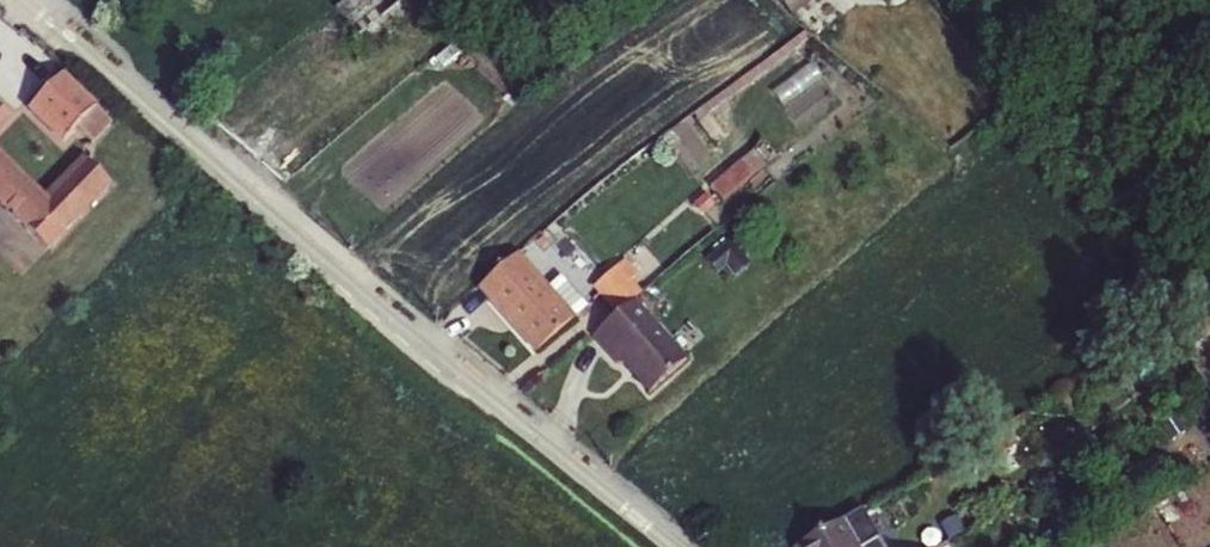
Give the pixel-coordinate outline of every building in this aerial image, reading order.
[(325,22),(340,11),(332,0),(308,0),(325,22)] [(377,0),(362,0),(341,16),(372,56),(403,33),(377,0)] [(787,17),(810,1),(809,0),(775,0),(787,17)] [(63,84),(33,116),(67,150),(78,139),(93,154),(113,131),(63,84)] [(28,112),(6,91),(0,97),(0,139),(28,112)] [(201,99),(192,106),(202,120),(212,112),(201,99)] [(757,148),(711,186),(725,203),(771,165),(757,148)] [(8,218),(48,255),(109,190),(87,169),(49,211),(0,164),(0,210),(8,218)] [(741,274),(723,252),(700,272),(708,282),(717,274),(727,286),(741,274)] [(512,271),(476,303),(530,363),(566,332),(540,303),(512,271)] [(628,311),(632,308),(608,279),(584,299),(608,329),(628,311)] [(540,303),(566,332),(580,320),(554,291),(540,303)] [(608,329),(586,349),(608,372),(614,374),(619,370),(644,399),(678,371),(628,311),(608,329)] [(858,512),(797,546),(879,546),(858,512)]
